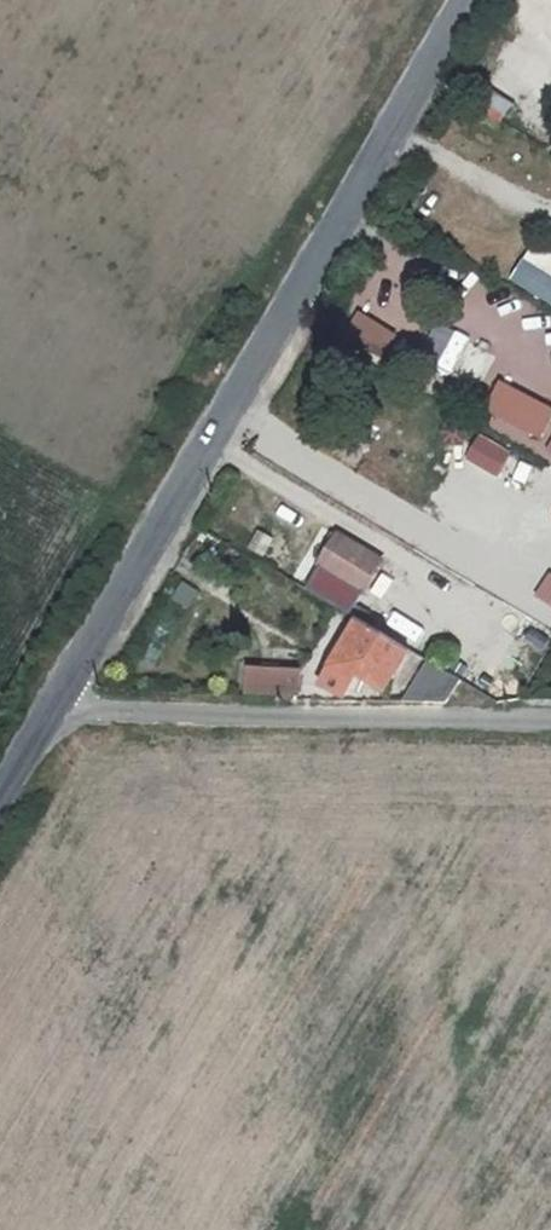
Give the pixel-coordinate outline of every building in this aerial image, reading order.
[(550,146),(550,145),(550,127),(526,112),(518,126),(550,146)] [(512,282),(550,304),(550,252),(534,242),(512,282)] [(492,308),(525,328),(533,315),(500,295),(492,308)] [(358,311),(344,338),(382,357),(396,329),(358,311)] [(484,351),(464,387),(480,396),(500,361),(484,351)] [(550,428),(550,407),(502,381),(486,411),(544,441),(550,428)] [(391,573),(343,544),(328,570),(325,575),(366,600),(378,581),(384,586),(391,573)] [(191,610),(200,589),(180,580),(171,600),(191,610)] [(355,644),(329,692),(349,701),(359,681),(387,694),(410,653),(354,622),(345,638),(355,644)] [(515,691),(550,637),(527,622),(492,677),(515,691)] [(428,663),(406,706),(447,707),(461,681),(428,663)] [(256,680),(255,701),(305,703),(306,682),(256,680)]
